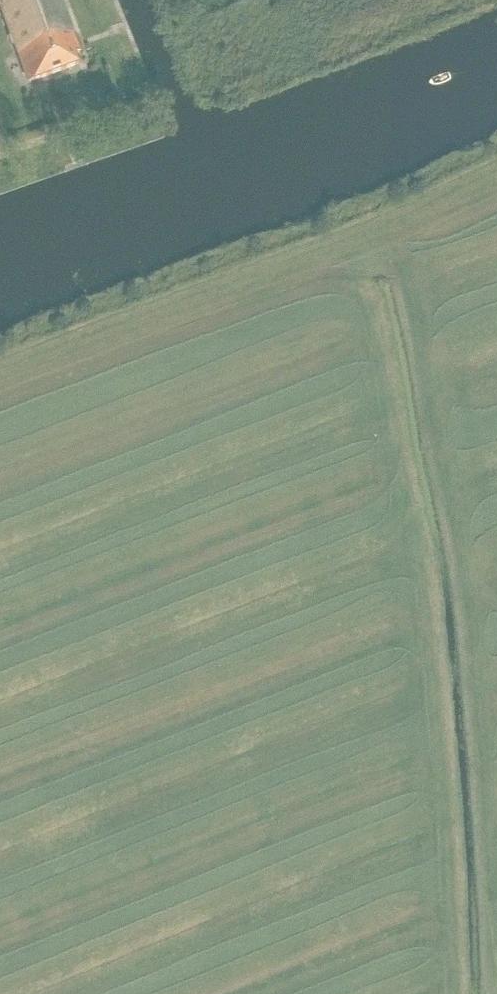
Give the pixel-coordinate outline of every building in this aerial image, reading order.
[(26,75),(29,82),(78,63),(74,53),(79,51),(60,0),(0,0),(0,6),(26,75)]
